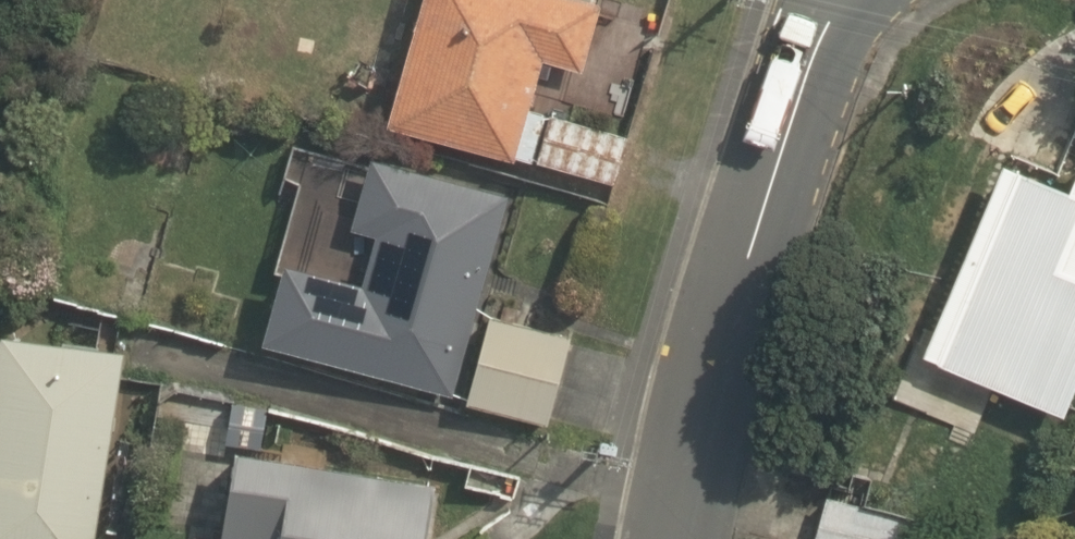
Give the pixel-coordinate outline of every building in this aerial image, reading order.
[(613,186),(627,139),(526,111),(540,63),(581,74),(600,7),(574,0),(421,0),(387,122),(613,186)] [(265,345),(452,397),(509,196),(368,157),(348,230),(374,238),(360,288),(284,266),(262,344),(265,345)] [(1074,233),(1074,196),(1015,173),(986,244),(972,241),(947,299),(959,304),(935,363),(1063,415),(1074,387),(1074,277),(1069,274),(1072,266),(1063,263),(1074,233)] [(466,405),(544,425),(566,338),(488,318),(466,405)] [(128,357),(3,337),(0,354),(0,538),(98,538),(128,357)] [(434,486),(237,450),(220,538),(424,538),(434,486)] [(815,538),(911,538),(917,520),(828,495),(815,538)]
